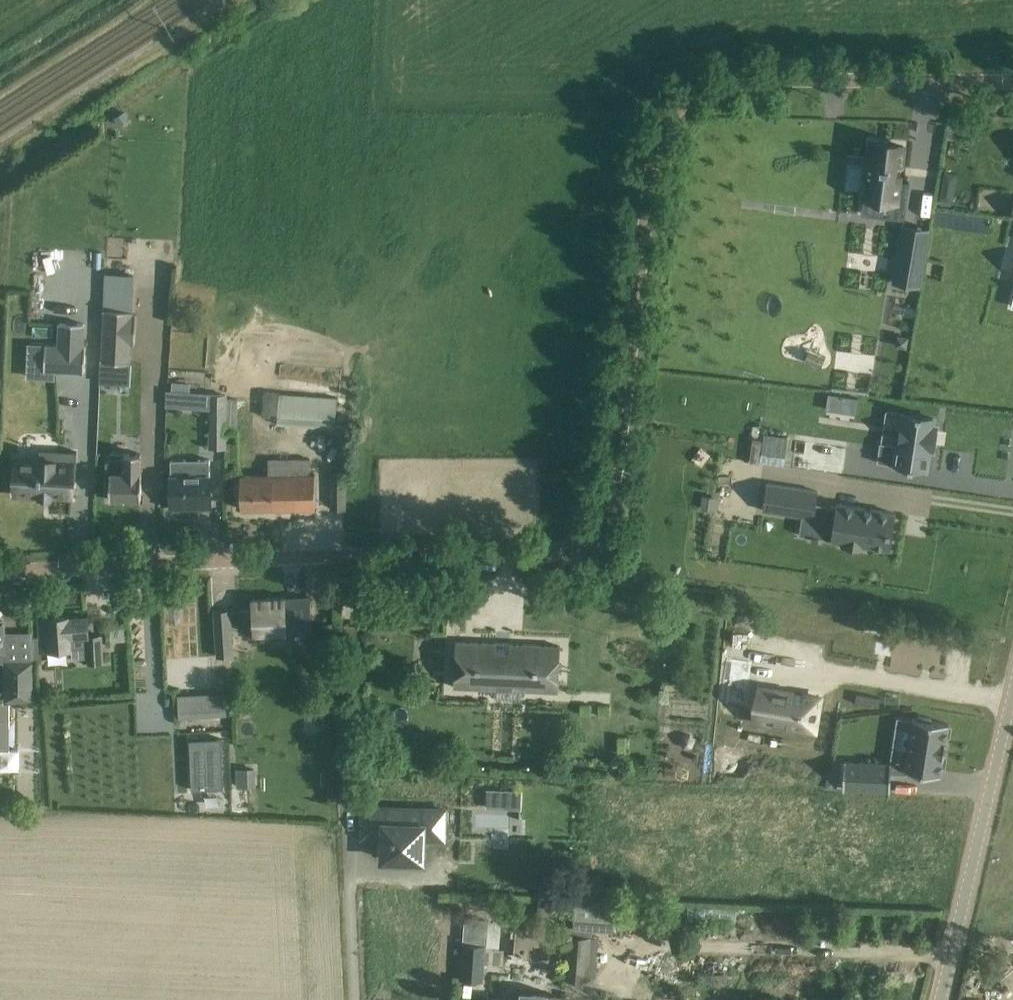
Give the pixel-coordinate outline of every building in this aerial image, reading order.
[(871,142),(864,198),(887,201),(885,217),(905,219),(909,182),(899,181),(904,146),(871,142)] [(963,156),(957,167),(969,167),(963,156)] [(903,229),(894,282),(919,287),(928,233),(903,229)] [(135,343),(136,315),(132,315),(132,311),(104,310),(102,361),(113,362),(130,363),(131,343),(135,343)] [(45,345),(44,370),(84,372),(85,348),(83,347),(84,323),(60,322),(58,346),(45,345)] [(898,336),(896,345),(905,347),(907,338),(898,336)] [(166,390),(165,407),(182,408),(183,391),(166,390)] [(335,428),(337,392),(285,390),(285,394),(266,393),(265,418),(278,419),(278,425),(335,428)] [(209,447),(225,448),(225,454),(225,471),(237,472),(237,399),(226,399),(226,394),(209,394),(209,447)] [(38,409),(32,420),(44,420),(38,409)] [(902,413),(898,445),(880,443),(877,462),(926,470),(929,450),(933,451),(937,426),(933,425),(934,418),(902,413)] [(795,440),(791,468),(842,475),(847,448),(795,440)] [(17,458),(15,494),(37,495),(37,498),(39,498),(39,497),(51,498),(51,499),(53,499),(53,496),(71,497),(72,482),(76,482),(77,451),(39,450),(39,459),(17,458)] [(141,473),(141,454),(111,454),(111,459),(110,463),(107,463),(107,484),(110,484),(110,498),(113,498),(113,501),(123,501),(123,498),(141,498),(141,473)] [(268,475),(241,475),(241,489),(241,509),(315,508),(315,488),(315,474),(310,474),(309,458),(268,459),(268,475)] [(210,460),(170,460),(170,475),(171,508),(187,508),(187,502),(211,502),(210,475),(210,460)] [(345,508),(345,474),(330,474),(330,508),(345,508)] [(866,544),(891,548),(896,512),(836,504),(836,507),(816,504),(818,491),(767,484),(763,510),(814,518),(814,521),(834,524),(831,539),(843,541),(842,545),(865,548),(866,544)] [(953,584),(963,590),(963,578),(953,584)] [(472,593),(432,591),(431,615),(471,617),(472,593)] [(253,609),(239,610),(240,630),(254,629),(254,633),(286,631),(287,644),(313,643),(310,597),(285,599),(285,597),(268,598),(268,605),(252,606),(253,609)] [(233,656),(230,610),(214,611),(217,657),(233,656)] [(848,619),(847,625),(861,627),(862,621),(863,615),(849,613),(848,619)] [(48,618),(39,619),(40,636),(41,651),(71,649),(71,638),(89,636),(88,615),(69,617),(48,618)] [(101,636),(86,637),(87,663),(103,662),(101,636)] [(456,641),(454,687),(494,689),(495,680),(498,681),(520,681),(523,682),(523,691),(558,692),(561,646),(510,644),(510,646),(507,646),(497,646),(497,643),(456,641)] [(33,658),(4,659),(4,701),(33,701),(33,658)] [(726,658),(720,700),(745,704),(752,662),(726,658)] [(761,688),(755,721),(769,723),(814,730),(820,697),(761,688)] [(226,715),(225,693),(178,695),(179,717),(226,715)] [(9,724),(10,701),(0,701),(0,724),(9,724)] [(844,761),(843,789),(844,789),(844,788),(889,790),(888,791),(890,791),(891,772),(905,773),(906,770),(941,775),(941,774),(940,774),(943,757),(946,742),(945,742),(948,725),(949,724),(930,721),(931,718),(918,716),(918,719),(912,718),(912,720),(913,720),(906,758),(891,756),(890,763),(846,761),(844,761)] [(682,735),(680,742),(684,748),(692,747),(694,740),(689,734),(682,735)] [(221,739),(190,740),(192,789),(223,788),(221,739)] [(723,748),(719,773),(769,781),(773,756),(723,748)] [(255,768),(236,768),(237,787),(255,786),(255,768)] [(445,810),(363,807),(362,837),(383,837),(382,859),(422,860),(423,839),(444,839),(445,810)] [(615,899),(575,896),(573,927),(613,930),(615,899)] [(538,898),(537,914),(547,915),(548,899),(538,898)] [(588,935),(566,934),(563,979),(585,980),(588,935)] [(485,945),(464,944),(461,980),(483,982),(485,945)]
